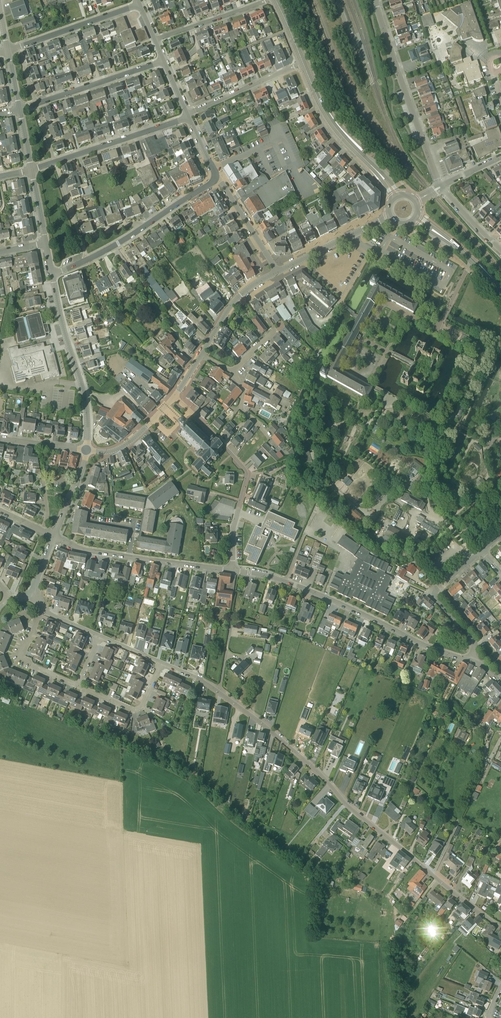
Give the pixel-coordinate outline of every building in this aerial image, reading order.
[(183,10),(184,13),(186,20),(192,17),(189,8),(190,7),(187,0),(186,0),(184,1),(186,7),(182,8),(181,5),(182,4),(181,2),(177,4),(180,11),(183,10)] [(202,14),(198,3),(196,0),(194,0),(195,3),(195,4),(193,0),(190,0),(194,9),(193,9),(196,17),(202,14)] [(198,3),(202,14),(209,12),(206,4),(205,4),(204,1),(206,0),(200,0),(201,2),(198,3)] [(213,10),(220,8),(217,0),(209,0),(213,10)] [(402,5),(400,0),(394,0),(394,1),(389,2),(391,9),(396,7),(402,5)] [(23,1),(21,2),(10,6),(12,11),(13,10),(14,13),(14,14),(15,19),(24,16),(28,15),(25,6),(23,1)] [(165,2),(161,4),(153,7),(156,13),(167,8),(165,2)] [(463,41),(472,38),(472,39),(473,40),(474,40),(475,41),(476,41),(477,41),(477,42),(478,42),(479,42),(480,42),(481,42),(482,42),(483,41),(481,35),(477,24),(479,23),(477,18),(476,18),(473,9),(474,9),(472,4),(471,4),(471,3),(462,6),(458,7),(458,8),(441,14),(459,29),(456,32),(458,38),(461,37),(463,41)] [(396,7),(397,10),(392,11),(394,18),(405,14),(402,5),(396,7)] [(500,13),(500,7),(499,8),(500,12),(494,15),(493,13),(489,15),(490,17),(500,13)] [(256,14),(259,21),(263,19),(265,23),(267,22),(262,11),(256,14)] [(172,17),(171,15),(170,12),(164,14),(163,14),(164,17),(160,18),(163,24),(166,23),(167,26),(170,25),(174,23),(172,17)] [(256,23),(259,21),(256,14),(250,17),(255,28),(257,27),(256,23)] [(429,27),(427,21),(432,20),(431,14),(420,18),(424,28),(429,27)] [(21,22),(22,25),(22,27),(24,27),(26,33),(40,29),(39,24),(37,25),(34,17),(21,22)] [(400,26),(401,28),(407,26),(404,17),(393,21),(395,27),(400,26)] [(123,42),(126,49),(127,50),(136,47),(135,44),(145,39),(142,31),(131,35),(124,18),(115,21),(116,26),(121,36),(123,42)] [(244,29),(245,29),(246,31),(248,30),(244,19),(238,21),(240,28),(243,27),(244,29)] [(238,29),(240,28),(238,21),(232,23),(234,31),(231,32),(234,40),(237,39),(237,37),(240,35),(238,29)] [(106,25),(108,32),(109,34),(116,32),(118,37),(121,36),(116,26),(113,27),(112,22),(111,22),(112,23),(106,25)] [(499,27),(498,22),(488,25),(489,30),(499,27)] [(102,43),(105,42),(111,40),(109,36),(109,34),(108,32),(106,25),(100,27),(100,26),(99,27),(103,36),(100,37),(102,43)] [(220,28),(222,35),(224,39),(230,37),(232,43),(235,42),(234,40),(231,32),(228,33),(226,25),(220,28)] [(401,28),(396,30),(398,36),(403,35),(404,37),(410,35),(407,26),(401,28)] [(218,36),(222,35),(220,28),(213,30),(217,41),(220,40),(218,36)] [(88,31),(90,37),(92,41),(97,39),(99,43),(102,43),(100,37),(97,38),(94,29),(88,31)] [(87,55),(89,54),(91,53),(90,51),(89,51),(88,50),(89,48),(88,45),(87,42),(92,41),(90,37),(88,31),(82,33),(86,42),(83,43),(87,55)] [(491,34),(495,45),(495,47),(499,45),(499,44),(500,43),(500,31),(491,34)] [(209,46),(212,45),(210,40),(207,32),(201,34),(204,40),(205,45),(208,44),(209,46)] [(200,41),(204,40),(201,34),(195,36),(199,47),(202,46),(200,41)] [(414,44),(417,43),(414,34),(410,35),(404,37),(399,39),(401,45),(406,44),(407,46),(415,44),(414,44)] [(77,36),(71,38),(75,48),(81,46),(84,55),(87,55),(83,43),(80,44),(77,35),(76,35),(77,36)] [(69,60),(70,60),(72,59),(68,51),(75,48),(71,38),(65,40),(65,39),(64,39),(68,48),(65,49),(69,60)] [(67,61),(69,60),(65,49),(62,50),(59,40),(58,40),(59,41),(53,43),(57,53),(59,52),(62,51),(66,62),(67,61)] [(172,50),(180,46),(182,46),(179,40),(178,40),(172,43),(172,44),(170,45),(172,50)] [(45,48),(47,53),(49,60),(50,61),(52,60),(51,55),(54,54),(57,53),(53,43),(48,45),(47,44),(48,47),(45,48)] [(431,61),(429,54),(428,54),(427,51),(428,51),(426,44),(416,48),(416,49),(408,52),(412,62),(416,61),(417,64),(419,63),(422,62),(422,64),(431,61)] [(455,67),(455,68),(457,74),(456,74),(457,75),(463,72),(465,79),(464,79),(465,83),(466,83),(483,78),(484,77),(482,73),(481,74),(479,67),(477,61),(476,61),(471,63),(471,61),(470,61),(469,59),(462,61),(462,60),(462,59),(461,58),(461,57),(461,56),(461,54),(461,53),(461,52),(462,52),(462,51),(462,50),(462,49),(454,44),(453,45),(453,46),(452,47),(452,48),(451,49),(451,50),(451,51),(446,50),(448,56),(450,57),(450,58),(450,59),(450,60),(450,61),(450,62),(451,63),(451,65),(455,67)] [(142,45),(134,48),(136,53),(137,52),(139,58),(142,57),(143,59),(147,57),(147,56),(150,54),(148,48),(144,50),(142,45)] [(275,47),(268,50),(269,53),(274,52),(275,54),(279,64),(282,62),(281,61),(285,59),(285,61),(286,61),(281,51),(278,53),(275,47)] [(26,59),(36,56),(37,56),(35,52),(31,54),(30,51),(23,53),(23,54),(24,53),(26,59)] [(91,53),(89,54),(92,64),(95,63),(96,65),(97,65),(99,73),(100,73),(99,72),(105,70),(102,60),(99,61),(95,62),(93,56),(100,54),(99,51),(91,53)] [(176,60),(184,57),(181,51),(174,54),(175,57),(176,60)] [(102,60),(105,70),(110,68),(111,69),(108,61),(109,61),(109,59),(111,58),(109,52),(106,53),(108,58),(104,59),(102,60)] [(49,60),(47,53),(44,54),(46,59),(38,61),(37,56),(36,56),(26,59),(28,65),(27,66),(34,64),(34,63),(38,62),(39,64),(43,63),(49,60)] [(112,59),(114,59),(117,66),(123,64),(122,59),(123,59),(122,56),(121,53),(119,54),(118,53),(113,54),(113,57),(111,58),(112,59)] [(92,64),(89,54),(87,55),(86,55),(89,64),(85,65),(85,66),(83,66),(86,76),(91,74),(92,75),(90,68),(90,65),(92,64)] [(262,62),(266,69),(272,67),(267,56),(261,58),(262,62)] [(187,63),(184,57),(176,60),(177,63),(178,63),(179,66),(187,63)] [(266,69),(262,62),(259,64),(257,60),(255,61),(260,72),(266,69)] [(40,67),(45,66),(43,63),(39,64),(39,67),(29,71),(30,70),(32,76),(42,73),(41,73),(40,67)] [(183,77),(191,74),(189,71),(192,69),(191,67),(194,66),(193,63),(188,65),(189,67),(188,68),(188,67),(184,69),(184,70),(181,71),(183,77)] [(235,75),(238,74),(235,68),(232,63),(228,65),(231,70),(232,69),(232,71),(227,73),(232,84),(238,82),(235,75)] [(246,70),(249,77),(255,74),(250,63),(247,64),(249,68),(246,70)] [(80,67),(77,68),(78,71),(80,79),(81,79),(80,78),(86,76),(83,66),(80,67)] [(235,68),(238,74),(240,73),(243,80),(249,77),(246,70),(244,66),(239,68),(238,67),(235,68)] [(69,71),(67,72),(66,67),(62,68),(64,73),(67,82),(72,81),(73,82),(73,81),(69,71)] [(39,80),(43,79),(43,77),(48,75),(47,71),(41,73),(42,73),(32,76),(34,82),(33,83),(40,81),(39,80)] [(190,92),(205,85),(208,84),(205,80),(206,79),(202,71),(196,74),(191,76),(193,80),(190,81),(191,82),(186,84),(190,92)] [(151,84),(154,82),(162,79),(159,72),(151,75),(153,78),(146,81),(145,78),(141,80),(144,87),(148,85),(147,85),(151,84)] [(61,73),(55,76),(55,77),(55,78),(56,81),(57,85),(61,83),(62,85),(62,84),(67,82),(64,73),(61,74),(61,73)] [(232,84),(227,73),(221,76),(226,87),(232,84)] [(421,86),(427,84),(425,78),(428,77),(427,74),(418,77),(419,80),(414,82),(417,88),(422,87),(421,86)] [(135,91),(140,89),(139,86),(141,86),(138,78),(132,80),(134,88),(135,91)] [(294,94),(292,90),(297,88),(292,78),(286,81),(289,88),(287,89),(290,95),(294,94)] [(154,91),(150,92),(151,96),(155,94),(158,93),(157,90),(165,86),(162,79),(154,82),(151,84),(154,91)] [(215,81),(216,83),(206,88),(209,95),(213,93),(221,89),(219,85),(222,84),(220,79),(215,81)] [(52,82),(51,80),(44,82),(42,82),(43,84),(35,87),(37,93),(45,91),(44,86),(49,84),(50,87),(53,86),(52,82)] [(125,82),(128,90),(134,88),(132,80),(125,82)] [(115,86),(117,93),(123,91),(121,84),(115,86)] [(418,91),(420,97),(435,92),(432,86),(429,87),(427,84),(421,86),(422,87),(423,89),(418,91)] [(206,88),(205,85),(190,92),(194,101),(209,95),(206,88)] [(111,96),(117,93),(115,86),(108,88),(111,96)] [(471,101),(472,104),(470,105),(476,122),(478,121),(479,124),(483,123),(486,130),(497,126),(494,117),(494,118),(490,120),(482,98),(486,96),(487,97),(484,88),(473,92),(475,100),(471,101)] [(259,92),(262,99),(264,103),(270,100),(265,89),(259,92)] [(279,106),(290,101),(288,97),(290,96),(290,95),(287,89),(282,91),(281,90),(279,91),(279,92),(276,94),(279,100),(277,101),(279,106)] [(112,105),(110,99),(107,100),(104,90),(97,92),(100,99),(101,102),(106,100),(108,107),(107,107),(107,109),(108,112),(113,110),(112,107),(111,105),(112,105)] [(161,92),(158,93),(155,94),(157,100),(158,101),(159,102),(161,101),(170,98),(167,91),(162,94),(161,92)] [(101,102),(100,99),(97,92),(91,94),(95,104),(92,105),(96,116),(96,117),(97,117),(96,116),(102,114),(101,111),(98,112),(96,105),(101,103),(101,102)] [(261,104),(260,100),(262,99),(259,92),(253,94),(258,105),(261,104)] [(90,112),(92,117),(96,116),(92,105),(90,106),(86,95),(80,98),(83,105),(84,109),(90,107),(91,111),(90,112)] [(435,105),(432,96),(421,100),(423,106),(428,104),(429,107),(435,105)] [(469,124),(459,97),(456,98),(465,125),(469,124)] [(84,109),(83,105),(80,98),(74,100),(76,107),(77,107),(77,110),(76,110),(78,116),(80,115),(78,111),(84,109)] [(284,109),(289,106),(290,107),(298,104),(299,107),(306,104),(304,98),(297,101),(296,99),(290,101),(279,106),(283,105),(284,109)] [(61,106),(63,111),(64,114),(67,114),(66,111),(72,109),(69,101),(63,103),(64,105),(61,106)] [(166,105),(153,111),(156,118),(160,116),(159,113),(164,111),(166,114),(174,111),(171,104),(166,106),(166,105)] [(306,104),(299,107),(301,111),(297,112),(298,115),(309,110),(306,104)] [(142,123),(140,116),(139,113),(133,115),(131,110),(129,105),(126,106),(128,111),(130,117),(133,115),(136,125),(142,123)] [(139,113),(140,116),(142,123),(149,121),(146,114),(149,113),(145,105),(142,106),(145,111),(139,113)] [(429,107),(424,109),(426,115),(431,113),(433,117),(439,115),(435,105),(429,107)] [(45,117),(52,114),(56,113),(54,108),(52,107),(48,108),(45,109),(43,110),(45,117)] [(210,117),(215,114),(213,110),(205,114),(206,115),(201,117),(204,123),(212,120),(210,117)] [(126,116),(119,118),(121,123),(123,129),(129,127),(126,118),(130,117),(128,111),(125,112),(126,116)] [(55,120),(52,114),(45,117),(47,123),(55,120)] [(312,114),(302,120),(301,117),(298,119),(300,124),(306,121),(308,124),(315,120),(312,114)] [(436,125),(437,127),(443,125),(445,124),(442,115),(428,120),(431,126),(436,125)] [(253,120),(256,126),(262,124),(262,123),(262,122),(260,117),(253,120)] [(2,128),(6,128),(12,126),(12,123),(11,119),(1,122),(2,128)] [(224,124),(223,120),(213,124),(212,122),(205,125),(207,131),(224,124)] [(315,120),(308,124),(302,127),(305,133),(318,126),(315,120)] [(95,127),(93,121),(89,122),(91,129),(95,128),(98,138),(104,136),(102,129),(101,125),(95,127)] [(92,133),(91,129),(89,122),(85,124),(87,130),(81,132),(83,135),(85,142),(91,140),(89,134),(92,133)] [(123,129),(121,123),(115,125),(117,131),(123,129)] [(59,124),(56,125),(49,128),(51,134),(58,132),(61,131),(59,124)] [(210,137),(217,133),(216,131),(223,128),(225,127),(224,124),(207,131),(210,137)] [(450,129),(448,130),(445,124),(443,125),(437,127),(432,129),(434,135),(436,135),(437,138),(440,136),(440,137),(452,133),(450,129)] [(6,128),(2,128),(4,134),(0,135),(0,138),(5,137),(5,135),(7,134),(14,133),(13,130),(12,126),(6,128)] [(102,129),(104,136),(110,134),(108,127),(102,129)] [(492,153),(492,151),(500,148),(500,141),(499,135),(500,135),(500,136),(500,134),(500,135),(499,135),(496,130),(498,129),(498,130),(498,128),(498,129),(486,133),(488,140),(473,148),(479,159),(478,159),(483,155),(484,157),(485,156),(484,156),(484,155),(490,153),(490,154),(489,154),(492,153)] [(268,134),(266,129),(259,133),(261,138),(268,134)] [(72,136),(70,130),(71,133),(65,135),(62,136),(63,139),(69,137),(72,136)] [(170,149),(180,145),(180,144),(179,142),(182,140),(182,139),(186,137),(183,131),(179,133),(178,130),(176,130),(173,131),(172,133),(173,135),(165,139),(170,149)] [(315,137),(318,140),(324,136),(320,130),(311,137),(312,139),(315,137)] [(230,131),(229,131),(224,133),(225,136),(212,142),(214,147),(232,138),(233,138),(230,131)] [(60,138),(58,132),(51,134),(53,140),(60,138)] [(83,135),(81,132),(75,134),(79,144),(85,142),(83,135)] [(296,137),(299,141),(306,136),(304,133),(296,137)] [(466,139),(468,142),(483,137),(482,134),(466,139)] [(324,136),(318,140),(315,142),(319,147),(315,149),(315,152),(317,155),(323,149),(321,146),(328,141),(324,136)] [(4,140),(6,147),(16,145),(15,141),(16,141),(15,141),(15,138),(8,139),(6,140),(5,137),(0,138),(0,141),(4,140)] [(148,159),(156,155),(167,150),(170,149),(165,139),(165,137),(156,141),(155,141),(154,137),(153,137),(141,142),(145,152),(148,159)] [(225,146),(234,142),(232,138),(214,147),(216,152),(221,150),(226,147),(225,146)] [(446,155),(451,153),(460,150),(459,146),(458,143),(457,143),(456,140),(445,144),(446,148),(445,148),(446,151),(445,151),(446,155)] [(64,149),(67,148),(65,142),(55,145),(57,152),(61,150),(62,151),(64,150),(64,149)] [(175,154),(177,158),(183,156),(192,152),(191,149),(191,148),(190,146),(188,143),(181,146),(180,145),(170,149),(167,150),(170,156),(173,155),(175,154)] [(128,147),(131,154),(138,152),(135,144),(128,147)] [(17,152),(17,148),(16,145),(6,147),(7,153),(1,154),(2,157),(8,156),(9,156),(8,153),(17,152)] [(232,151),(237,149),(236,146),(227,150),(226,147),(221,150),(216,152),(218,157),(232,151)] [(322,162),(324,159),(334,149),(331,146),(326,150),(325,150),(317,157),(320,160),(322,162)] [(132,157),(131,154),(128,147),(121,149),(125,159),(122,160),(124,167),(129,165),(127,160),(126,159),(132,157)] [(334,149),(324,159),(322,162),(320,163),(319,164),(322,167),(324,169),(329,165),(327,163),(338,153),(334,149)] [(462,165),(464,164),(474,161),(472,155),(473,155),(470,149),(445,158),(445,160),(450,170),(451,170),(452,170),(452,171),(462,167),(463,167),(462,165)] [(109,153),(112,160),(119,158),(116,151),(109,153)] [(233,153),(232,151),(218,157),(221,161),(230,157),(228,154),(229,153),(230,154),(233,153)] [(175,163),(178,162),(186,159),(187,161),(191,160),(191,159),(195,157),(192,152),(183,156),(177,158),(174,160),(175,163)] [(102,155),(105,163),(112,160),(109,153),(102,155)] [(9,156),(8,156),(9,158),(10,158),(12,164),(20,163),(18,156),(15,156),(15,154),(9,156)] [(151,165),(152,169),(155,168),(156,168),(155,164),(154,164),(153,162),(155,161),(154,159),(156,158),(156,155),(148,159),(151,165)] [(332,172),(335,170),(345,160),(341,156),(333,164),(331,167),(329,165),(324,169),(329,175),(330,174),(332,172)] [(90,159),(92,167),(100,164),(97,157),(90,159)] [(195,157),(191,159),(191,160),(187,161),(188,164),(168,173),(174,183),(179,190),(201,180),(202,178),(197,166),(195,167),(193,163),(195,162),(195,161),(196,161),(195,157)] [(88,168),(92,167),(90,159),(83,162),(85,169),(88,168)] [(247,160),(240,163),(244,171),(242,173),(245,179),(246,178),(246,179),(249,177),(255,173),(247,160)] [(335,170),(332,172),(334,174),(333,174),(337,177),(338,176),(339,176),(345,170),(343,168),(348,163),(345,160),(335,170)] [(244,171),(240,163),(224,170),(234,186),(244,180),(245,179),(242,173),(244,171)] [(70,176),(74,175),(82,172),(80,168),(79,165),(76,166),(77,171),(73,173),(71,166),(62,169),(65,176),(68,175),(69,175),(70,176)] [(156,178),(152,169),(151,165),(137,171),(140,177),(136,179),(138,184),(142,182),(145,189),(148,187),(151,185),(153,183),(157,180),(156,178)] [(340,183),(345,180),(355,170),(352,167),(347,172),(349,174),(344,178),(343,178),(339,181),(340,183)] [(498,168),(495,170),(495,169),(493,170),(493,171),(496,179),(499,178),(500,182),(500,174),(498,168)] [(355,170),(345,180),(350,185),(356,182),(354,179),(359,174),(355,170)] [(255,173),(249,177),(253,183),(238,193),(242,200),(253,218),(253,217),(253,218),(267,210),(295,192),(292,186),(285,172),(269,182),(255,174),(255,173)] [(163,185),(165,188),(170,195),(176,191),(172,184),(174,183),(168,173),(165,174),(169,181),(163,185)] [(490,183),(494,180),(489,174),(485,177),(490,183)] [(253,183),(249,177),(246,179),(246,178),(245,179),(244,180),(234,186),(238,193),(253,183)] [(77,185),(74,178),(66,181),(68,188),(77,185)] [(340,227),(341,227),(350,222),(357,218),(358,220),(361,219),(360,217),(369,212),(371,215),(373,214),(373,213),(379,210),(379,208),(380,198),(380,195),(375,190),(376,190),(373,188),(368,182),(367,183),(363,178),(356,182),(350,185),(342,188),(332,193),(327,195),(325,197),(334,214),(340,227)] [(23,181),(13,183),(15,190),(24,188),(24,184),(23,181)] [(471,197),(474,195),(472,191),(472,192),(470,188),(474,186),(472,182),(466,186),(467,187),(462,190),(465,196),(469,194),(471,197)] [(10,198),(10,201),(17,199),(17,196),(26,195),(25,191),(24,188),(15,190),(16,196),(10,198)] [(170,195),(165,188),(159,192),(164,199),(170,195)] [(72,199),(80,197),(78,189),(70,192),(72,199)] [(155,195),(149,199),(154,206),(160,202),(155,195)] [(210,219),(212,223),(225,215),(224,213),(228,210),(226,207),(227,207),(227,206),(226,205),(225,205),(224,204),(222,201),(222,200),(221,199),(221,198),(220,198),(220,197),(219,198),(218,196),(219,195),(218,195),(211,199),(208,195),(192,204),(193,206),(191,207),(198,219),(213,209),(216,215),(210,219)] [(474,209),(478,205),(478,206),(481,204),(482,206),(486,203),(488,201),(484,195),(478,201),(476,198),(470,204),(474,209)] [(130,206),(132,209),(134,217),(141,214),(137,203),(139,202),(135,196),(132,198),(136,204),(130,206)] [(321,218),(325,226),(329,233),(337,229),(334,222),(330,215),(334,214),(325,197),(322,198),(330,213),(324,216),(325,217),(321,218)] [(17,199),(10,201),(11,204),(13,203),(14,206),(16,206),(17,210),(28,207),(28,204),(27,201),(18,202),(17,199)] [(154,206),(149,199),(142,203),(147,210),(154,206)] [(84,208),(82,201),(74,204),(76,211),(84,208)] [(134,217),(132,209),(130,206),(124,208),(122,201),(119,202),(121,209),(124,208),(128,219),(134,217)] [(493,210),(495,208),(490,203),(488,205),(486,203),(482,206),(478,211),(481,213),(479,215),(484,219),(490,213),(493,210)] [(489,224),(500,213),(500,210),(500,209),(498,212),(496,211),(500,206),(500,204),(500,203),(495,208),(493,210),(490,213),(492,214),(486,221),(489,224)] [(16,210),(18,215),(18,216),(15,217),(8,218),(9,221),(14,220),(21,219),(21,216),(30,214),(29,211),(28,207),(17,210),(16,210)] [(198,219),(191,207),(191,208),(192,211),(189,212),(187,213),(186,212),(182,215),(188,224),(197,219),(198,219)] [(265,220),(266,223),(267,223),(273,219),(267,210),(253,218),(257,224),(261,221),(262,222),(265,220)] [(80,223),(88,220),(86,213),(78,216),(80,223)] [(120,213),(113,215),(116,224),(123,221),(120,213)] [(305,216),(309,225),(314,223),(320,237),(329,233),(325,226),(321,218),(319,214),(319,213),(314,215),(313,213),(305,216)] [(489,224),(493,228),(500,219),(500,213),(489,224)] [(116,224),(113,215),(106,218),(109,226),(116,224)] [(224,219),(224,220),(220,222),(223,227),(224,227),(234,221),(231,215),(224,219)] [(276,217),(273,219),(267,223),(269,225),(270,224),(270,225),(278,220),(276,217)] [(170,223),(174,228),(176,231),(183,226),(178,218),(170,223)] [(21,219),(14,220),(15,223),(21,222),(23,229),(22,229),(32,227),(32,224),(32,223),(31,220),(22,222),(21,219)] [(294,253),(303,249),(290,220),(284,224),(287,232),(288,232),(291,238),(289,239),(289,241),(292,247),(294,253)] [(239,229),(234,221),(224,227),(226,232),(227,232),(229,235),(239,229)] [(271,228),(269,225),(267,223),(266,223),(259,228),(260,229),(263,234),(271,228)] [(316,239),(308,223),(299,227),(304,236),(307,243),(308,243),(309,243),(310,242),(316,239)] [(93,231),(91,224),(81,227),(81,226),(81,227),(84,235),(93,231)] [(268,244),(274,241),(287,232),(284,224),(265,236),(264,237),(265,239),(267,240),(268,242),(267,243),(268,244)] [(155,233),(160,239),(162,243),(172,236),(165,226),(160,230),(156,233),(155,233)] [(32,227),(22,229),(24,236),(34,234),(33,231),(33,230),(32,227)] [(205,235),(202,229),(197,232),(200,238),(205,235)] [(162,243),(160,239),(155,233),(150,237),(146,240),(145,240),(150,246),(150,247),(152,250),(162,243)] [(233,237),(230,239),(234,246),(237,245),(237,244),(238,244),(245,240),(241,233),(233,237)] [(226,236),(218,241),(217,242),(219,245),(228,241),(230,239),(229,238),(228,236),(226,236)] [(274,241),(268,244),(271,248),(274,253),(274,254),(275,254),(275,255),(276,255),(277,256),(278,256),(280,256),(281,254),(285,254),(286,256),(287,256),(288,256),(291,254),(287,244),(286,244),(286,238),(281,237),(276,240),(274,241)] [(135,247),(140,253),(140,254),(144,252),(143,251),(150,246),(145,240),(140,244),(136,247),(135,247)] [(234,246),(231,248),(233,251),(235,255),(241,251),(246,259),(250,256),(243,245),(239,247),(238,244),(237,244),(237,245),(234,246)] [(247,281),(255,276),(251,268),(254,266),(253,263),(250,265),(246,259),(241,251),(235,255),(233,251),(231,248),(230,246),(227,247),(247,281)] [(140,253),(135,247),(130,250),(130,251),(126,254),(130,261),(131,264),(136,261),(133,257),(140,253)] [(20,269),(30,267),(38,265),(36,255),(32,256),(31,254),(13,258),(15,270),(20,269)] [(30,267),(31,273),(39,272),(38,265),(30,267)] [(133,277),(136,275),(130,265),(130,266),(127,268),(126,266),(120,270),(124,276),(123,276),(126,281),(133,277)] [(161,300),(167,296),(163,291),(145,267),(139,271),(161,300)] [(232,277),(233,276),(237,283),(243,279),(240,276),(241,275),(239,272),(238,272),(236,269),(235,269),(233,267),(229,271),(230,273),(232,277)] [(307,298),(319,286),(318,285),(304,273),(303,272),(303,273),(302,271),(292,276),(298,289),(301,295),(303,293),(307,297),(307,298)] [(31,273),(32,280),(41,278),(39,272),(31,273)] [(107,278),(112,287),(121,282),(115,272),(110,275),(110,276),(107,278)] [(65,294),(66,296),(67,296),(70,305),(85,301),(83,296),(87,295),(83,278),(82,273),(79,274),(79,273),(65,279),(63,280),(64,282),(63,282),(66,293),(65,294)] [(233,276),(232,277),(229,279),(227,276),(224,278),(227,281),(227,282),(229,285),(230,284),(232,287),(237,283),(233,276)] [(298,289),(292,276),(285,280),(285,281),(283,282),(291,299),(294,297),(293,296),(297,294),(296,291),(298,289)] [(112,287),(107,278),(107,277),(100,280),(101,281),(96,284),(95,284),(101,294),(109,289),(113,287),(112,287)] [(41,278),(32,280),(29,280),(30,286),(33,285),(33,286),(42,284),(42,285),(41,278)] [(366,399),(372,389),(338,370),(356,338),(359,339),(361,336),(358,335),(380,295),(414,313),(418,306),(417,305),(377,284),(378,283),(373,280),(370,285),(375,287),(359,317),(356,316),(355,318),(357,319),(355,324),(328,372),(324,370),(320,377),(326,380),(327,378),(366,399)] [(279,283),(273,287),(278,297),(282,294),(281,293),(283,292),(285,296),(286,295),(285,291),(282,287),(282,288),(279,283)] [(208,285),(197,292),(204,302),(209,298),(211,301),(210,303),(211,304),(210,305),(212,307),(209,309),(216,315),(217,315),(216,314),(223,307),(224,307),(217,301),(218,300),(209,288),(210,288),(208,285)] [(319,286),(307,298),(320,310),(312,304),(310,307),(320,316),(323,313),(326,316),(332,310),(332,309),(331,310),(330,309),(337,302),(331,296),(319,286)] [(163,291),(167,296),(170,299),(172,301),(177,297),(169,287),(163,291)] [(264,292),(270,301),(272,304),(280,299),(278,297),(273,287),(264,292)] [(11,296),(19,295),(19,293),(12,294),(11,288),(9,288),(11,296)] [(33,311),(32,308),(40,306),(39,300),(45,299),(44,294),(44,293),(38,294),(37,291),(24,294),(27,312),(33,311)] [(255,298),(256,299),(260,306),(265,312),(266,314),(268,317),(270,318),(270,319),(272,317),(275,315),(278,313),(276,309),(272,304),(270,301),(264,292),(255,298)] [(260,306),(256,299),(254,301),(253,300),(249,303),(250,305),(251,304),(254,308),(259,315),(262,313),(262,315),(265,312),(260,306)] [(193,312),(199,306),(193,301),(188,307),(193,312)] [(89,305),(82,306),(73,309),(73,310),(74,309),(75,312),(71,313),(72,317),(72,316),(73,319),(83,316),(82,312),(90,308),(89,305)] [(282,305),(276,309),(278,313),(282,319),(283,319),(284,322),(291,317),(282,305)] [(26,318),(23,319),(29,340),(32,339),(32,340),(46,337),(45,333),(48,332),(49,333),(47,326),(46,326),(46,324),(47,324),(43,325),(40,313),(26,317),(26,318)] [(178,313),(175,316),(182,323),(185,320),(178,313)] [(278,313),(275,315),(272,317),(276,323),(282,319),(278,313)] [(140,319),(143,317),(141,314),(135,319),(139,323),(142,321),(140,319)] [(187,318),(193,324),(205,335),(210,329),(204,323),(205,322),(201,318),(198,322),(195,318),(191,314),(187,318)] [(78,327),(92,323),(91,319),(84,320),(83,316),(73,319),(74,321),(73,321),(74,325),(78,323),(79,326),(78,326),(78,327)] [(235,318),(240,324),(243,322),(238,316),(235,318)] [(262,334),(267,331),(257,317),(252,321),(262,334)] [(23,318),(14,320),(18,344),(29,341),(29,340),(23,319),(23,318)] [(93,326),(92,323),(78,327),(79,327),(80,329),(76,330),(76,334),(77,334),(78,336),(88,333),(87,329),(93,326)] [(185,324),(186,325),(181,329),(181,328),(180,329),(181,329),(185,334),(189,338),(193,335),(192,334),(195,331),(191,326),(189,328),(185,324)] [(288,342),(291,346),(292,347),(299,340),(287,327),(282,331),(285,335),(288,341),(288,342)] [(221,333),(229,338),(232,333),(224,328),(221,333)] [(247,342),(250,345),(252,344),(260,337),(254,330),(245,338),(248,341),(247,342)] [(89,337),(88,333),(78,336),(79,338),(78,339),(79,342),(83,341),(84,343),(83,344),(97,340),(96,336),(89,337)] [(226,343),(229,338),(221,333),(218,338),(226,343)] [(455,337),(464,342),(466,337),(457,333),(455,337)] [(167,352),(171,348),(169,347),(170,346),(171,346),(175,342),(169,335),(165,339),(167,341),(163,344),(162,343),(159,345),(167,352)] [(287,346),(286,345),(279,337),(274,342),(281,350),(279,351),(282,358),(286,363),(287,362),(290,365),(293,362),(290,359),(289,359),(285,355),(287,353),(284,350),(287,346)] [(193,353),(196,349),(196,348),(192,345),(193,344),(185,338),(183,342),(187,345),(183,351),(189,355),(191,353),(192,353),(193,353)] [(235,356),(229,350),(229,349),(224,346),(226,343),(218,338),(214,345),(227,353),(231,356),(233,358),(235,356)] [(248,341),(245,338),(243,340),(241,338),(238,341),(240,344),(245,349),(250,345),(247,342),(248,341)] [(97,340),(83,344),(84,344),(85,347),(80,348),(81,351),(82,351),(83,353),(93,350),(92,346),(98,343),(97,340)] [(53,353),(51,354),(50,350),(51,350),(50,346),(45,347),(44,343),(18,350),(17,347),(8,349),(11,360),(13,360),(14,366),(12,367),(16,383),(25,381),(25,379),(41,375),(42,380),(59,376),(53,353)] [(245,349),(240,344),(233,351),(234,353),(238,358),(246,351),(245,349)] [(175,360),(167,352),(159,345),(159,346),(159,345),(156,348),(164,355),(159,361),(165,366),(167,363),(170,366),(171,365),(172,365),(173,364),(172,363),(175,360)] [(425,348),(418,345),(415,352),(418,353),(419,354),(422,355),(422,354),(423,353),(425,348)] [(270,347),(267,350),(276,359),(278,356),(277,353),(270,347)] [(177,354),(171,348),(167,352),(175,360),(183,367),(188,361),(182,356),(178,353),(177,354)] [(89,361),(102,357),(101,353),(94,354),(93,350),(83,353),(83,356),(84,359),(88,358),(89,361)] [(272,363),(276,359),(267,350),(263,355),(272,363)] [(441,355),(434,352),(432,357),(431,358),(431,359),(434,361),(435,361),(438,362),(441,355)] [(418,353),(407,377),(408,378),(419,354),(418,353)] [(260,361),(262,361),(266,365),(266,364),(269,366),(272,363),(263,355),(259,359),(260,359),(259,360),(260,361)] [(105,357),(102,358),(102,357),(89,361),(90,361),(91,363),(87,365),(88,368),(89,370),(94,369),(94,371),(99,370),(99,368),(98,364),(105,361),(105,357)] [(132,359),(131,358),(125,367),(149,384),(152,380),(160,386),(158,388),(168,394),(172,389),(146,370),(132,359)] [(423,360),(420,359),(418,362),(418,361),(417,363),(419,364),(418,366),(418,367),(419,365),(421,365),(418,374),(414,372),(413,376),(416,377),(414,381),(416,382),(418,378),(423,380),(428,371),(423,369),(422,372),(421,371),(426,359),(424,358),(423,360)] [(434,361),(422,385),(424,385),(435,361),(434,361)] [(255,364),(253,369),(259,373),(263,374),(265,371),(261,369),(262,367),(255,364)] [(175,368),(171,374),(172,376),(177,379),(182,373),(175,368)] [(228,381),(231,377),(216,368),(210,377),(218,383),(222,377),(228,381)] [(172,376),(171,374),(171,375),(163,369),(160,373),(167,378),(169,375),(171,377),(169,381),(163,376),(159,374),(157,377),(165,383),(172,388),(177,379),(172,376)] [(259,376),(251,372),(246,380),(254,385),(256,382),(264,387),(267,381),(259,376)] [(407,377),(404,376),(400,383),(407,386),(409,381),(410,380),(411,379),(408,378),(407,377)] [(210,392),(212,388),(213,389),(214,388),(215,387),(215,385),(214,385),(215,384),(206,379),(203,385),(201,384),(200,386),(210,392)] [(143,408),(148,414),(156,406),(155,405),(149,399),(129,382),(128,384),(125,387),(124,389),(140,407),(141,406),(143,408)] [(227,390),(232,393),(236,388),(237,387),(233,383),(227,390)] [(258,404),(260,400),(275,409),(280,400),(271,396),(254,388),(255,388),(253,387),(245,383),(243,387),(249,391),(247,394),(246,394),(244,400),(249,402),(248,407),(253,409),(255,403),(258,404)] [(422,385),(419,383),(419,384),(418,385),(416,390),(423,394),(426,386),(424,385),(422,385)] [(237,387),(236,388),(232,393),(223,404),(229,408),(242,392),(237,387)] [(275,393),(282,397),(283,396),(288,399),(291,394),(279,387),(275,393)] [(153,395),(149,399),(155,405),(162,398),(154,390),(153,391),(150,388),(148,391),(151,394),(151,393),(153,395)] [(192,391),(186,398),(199,408),(204,402),(208,405),(213,399),(216,396),(211,392),(205,399),(201,396),(196,393),(196,394),(192,391)] [(111,412),(106,419),(124,429),(128,432),(129,432),(130,432),(134,428),(134,427),(135,425),(131,422),(130,422),(126,425),(123,422),(124,421),(119,418),(125,411),(139,424),(144,419),(136,411),(131,415),(125,409),(125,410),(121,406),(126,401),(123,398),(116,405),(111,412)] [(200,415),(205,419),(210,413),(207,411),(211,407),(212,408),(217,402),(213,399),(208,405),(200,415)] [(34,432),(36,422),(25,420),(26,413),(24,413),(25,409),(22,408),(21,415),(20,419),(23,420),(22,431),(34,432)] [(495,421),(496,419),(497,416),(490,412),(489,415),(488,418),(495,421)] [(8,435),(11,423),(19,425),(20,419),(21,415),(11,414),(11,416),(4,414),(1,434),(7,435),(8,435)] [(98,416),(98,417),(96,421),(100,422),(98,425),(102,428),(99,433),(100,434),(100,435),(101,436),(102,437),(103,437),(103,438),(104,438),(105,439),(106,439),(107,439),(110,435),(119,442),(128,434),(123,431),(124,429),(106,419),(98,416)] [(213,425),(219,431),(224,425),(221,422),(224,419),(221,416),(218,420),(218,419),(213,425)] [(53,420),(53,422),(52,422),(52,425),(45,424),(44,434),(51,435),(51,430),(54,430),(55,423),(56,420),(53,420)] [(198,473),(201,470),(209,477),(214,472),(206,465),(207,464),(209,464),(210,465),(210,464),(211,463),(212,463),(212,462),(211,462),(212,460),(216,460),(216,461),(217,461),(216,460),(219,458),(220,457),(219,457),(218,454),(218,453),(218,452),(220,453),(221,453),(222,451),(223,451),(222,451),(222,449),(223,447),(216,441),(213,437),(212,437),(210,435),(208,437),(209,437),(208,438),(206,437),(207,436),(206,436),(206,437),(203,434),(204,433),(200,429),(199,430),(196,427),(197,427),(196,426),(196,427),(192,424),(193,423),(190,421),(186,425),(185,423),(184,422),(184,423),(184,422),(179,427),(180,427),(179,428),(180,428),(182,429),(178,433),(181,436),(181,435),(184,439),(184,440),(185,439),(188,442),(187,443),(191,446),(192,446),(194,448),(194,449),(194,450),(195,449),(197,451),(196,451),(194,453),(196,455),(195,455),(198,458),(195,462),(196,463),(192,467),(198,473)] [(248,421),(243,428),(248,432),(253,425),(248,421)] [(65,429),(65,426),(58,425),(59,423),(55,423),(54,430),(57,430),(56,436),(63,437),(65,429)] [(37,433),(44,434),(45,424),(45,426),(38,425),(37,433)] [(277,434),(273,438),(272,439),(280,448),(286,444),(281,439),(282,438),(280,435),(285,431),(283,428),(279,430),(274,424),(268,429),(274,435),(276,433),(277,434)] [(370,431),(377,435),(382,426),(377,424),(376,426),(373,425),(370,431)] [(67,432),(70,433),(70,438),(77,439),(78,431),(71,430),(72,425),(69,425),(67,432)] [(231,428),(228,425),(224,429),(226,432),(223,434),(228,440),(233,435),(231,432),(232,430),(231,428)] [(245,439),(249,441),(253,435),(251,434),(250,433),(245,439)] [(236,437),(237,437),(231,443),(236,448),(243,442),(240,439),(240,438),(237,435),(236,437)] [(145,439),(143,441),(149,449),(149,448),(155,455),(153,457),(158,463),(160,465),(168,458),(149,436),(146,438),(145,439)] [(131,451),(134,455),(133,456),(134,458),(138,465),(139,468),(144,464),(143,461),(145,459),(143,457),(145,455),(144,453),(145,453),(140,446),(135,450),(135,449),(131,451)] [(7,447),(7,452),(5,452),(3,460),(15,461),(17,453),(14,452),(14,448),(7,447)] [(17,453),(15,461),(15,462),(27,464),(27,462),(30,462),(31,455),(32,451),(32,450),(31,449),(31,448),(31,449),(18,447),(17,453)] [(130,463),(127,455),(125,451),(117,454),(123,466),(130,463)] [(281,459),(273,451),(273,452),(270,454),(277,462),(281,459)] [(60,460),(59,466),(56,465),(56,468),(70,470),(71,468),(75,469),(78,457),(70,455),(69,462),(65,461),(67,453),(63,452),(60,460)] [(316,459),(314,452),(310,454),(309,452),(306,453),(308,463),(312,462),(312,460),(316,459)] [(251,459),(252,460),(256,464),(254,466),(257,469),(265,461),(258,453),(251,459)] [(32,467),(39,468),(36,456),(31,455),(30,462),(32,463),(32,467)] [(424,467),(414,459),(412,463),(421,470),(424,467)] [(163,472),(157,463),(152,468),(158,475),(163,472)] [(180,468),(176,463),(171,466),(176,471),(180,468)] [(100,469),(94,467),(91,476),(96,478),(94,488),(95,488),(98,490),(99,490),(99,492),(104,492),(104,497),(109,497),(108,490),(107,484),(106,481),(106,476),(110,475),(110,472),(109,472),(108,468),(100,469)] [(425,474),(430,478),(434,473),(429,469),(425,474)] [(129,471),(119,475),(121,480),(126,478),(127,480),(133,477),(132,474),(130,475),(129,471)] [(226,476),(226,478),(226,480),(225,485),(233,485),(234,477),(234,473),(226,473),(226,476)] [(249,505),(265,512),(267,506),(265,505),(266,502),(264,501),(274,480),(262,475),(258,484),(259,485),(252,500),(251,500),(249,505)] [(422,492),(428,480),(420,475),(416,482),(412,481),(409,489),(412,491),(414,488),(422,492)] [(32,477),(24,478),(25,485),(33,484),(32,477)] [(477,485),(480,488),(486,483),(483,479),(477,485)] [(147,500),(147,502),(150,503),(149,508),(153,509),(153,512),(155,512),(155,511),(156,510),(157,510),(160,508),(162,506),(165,504),(168,502),(171,500),(173,498),(176,495),(179,494),(179,493),(171,483),(168,485),(147,500)] [(187,494),(199,497),(198,503),(204,504),(207,491),(201,490),(195,488),(195,487),(189,486),(187,494)] [(2,503),(9,506),(14,496),(11,494),(11,493),(4,490),(1,498),(4,499),(2,503)] [(29,493),(28,493),(27,503),(35,504),(36,494),(34,494),(29,493)] [(424,504),(405,493),(401,500),(421,511),(424,507),(423,506),(424,504)] [(84,500),(101,506),(102,503),(94,499),(95,497),(87,494),(86,494),(84,498),(85,498),(84,500)] [(117,495),(115,505),(120,506),(120,505),(123,505),(122,506),(127,507),(127,506),(130,506),(129,508),(134,508),(134,507),(137,508),(136,509),(141,510),(141,508),(144,509),(144,510),(146,499),(117,495)] [(211,511),(212,509),(214,510),(218,502),(213,499),(208,510),(211,511)] [(99,510),(101,506),(84,500),(84,502),(83,502),(81,505),(82,506),(83,507),(82,510),(89,512),(91,507),(99,510)] [(152,534),(156,513),(155,512),(153,512),(153,509),(149,508),(150,503),(147,502),(142,532),(152,534)] [(27,504),(22,513),(33,518),(36,511),(37,512),(39,508),(33,506),(27,504)] [(346,511),(362,525),(366,520),(350,506),(346,511)] [(88,529),(84,528),(86,513),(76,511),(77,511),(77,515),(76,515),(75,518),(76,518),(75,521),(72,534),(84,536),(84,535),(86,535),(86,536),(87,536),(87,535),(90,536),(90,537),(94,537),(94,536),(97,537),(97,538),(100,538),(104,538),(103,539),(107,540),(107,539),(110,539),(110,540),(113,541),(113,540),(117,540),(117,541),(120,542),(120,541),(123,542),(126,543),(128,533),(88,526),(88,529)] [(268,513),(261,529),(256,527),(244,554),(249,556),(247,561),(256,566),(271,531),(294,542),(299,532),(293,529),(295,524),(268,513)] [(421,523),(425,518),(419,515),(416,521),(421,523)] [(170,525),(167,543),(165,553),(166,554),(167,554),(173,555),(175,555),(178,556),(180,547),(180,544),(181,539),(182,536),(182,531),(183,527),(183,526),(183,525),(183,524),(183,523),(183,522),(182,521),(181,520),(180,519),(179,519),(177,518),(176,518),(175,519),(174,519),(173,520),(172,521),(171,522),(171,523),(170,524),(170,525)] [(0,529),(0,530),(6,533),(9,525),(4,522),(0,529)] [(436,535),(438,531),(426,525),(423,522),(420,526),(436,535)] [(205,528),(207,528),(207,532),(206,541),(211,541),(211,543),(217,543),(217,541),(218,540),(218,538),(217,537),(217,532),(216,532),(217,528),(210,528),(211,524),(205,524),(205,528)] [(390,526),(388,529),(384,537),(387,539),(387,537),(401,544),(406,535),(390,526)] [(11,529),(9,532),(20,538),(21,537),(22,537),(28,540),(31,535),(24,531),(25,530),(20,527),(20,528),(20,529),(19,529),(15,527),(13,531),(11,530),(11,529)] [(385,593),(387,587),(390,587),(389,584),(390,581),(393,580),(392,578),(384,574),(389,565),(368,555),(370,553),(361,546),(362,545),(347,533),(344,537),(343,536),(337,545),(358,559),(357,561),(354,562),(355,565),(354,568),(351,569),(352,571),(350,576),(344,574),(343,576),(336,573),(330,587),(338,590),(337,593),(351,599),(352,597),(366,603),(365,606),(387,616),(395,600),(388,597),(389,594),(385,593)] [(406,535),(401,544),(406,547),(412,538),(406,535)] [(167,543),(139,538),(138,538),(137,549),(141,549),(141,548),(144,548),(144,550),(148,551),(148,549),(151,550),(151,551),(155,552),(155,550),(158,551),(158,552),(162,553),(162,552),(165,552),(165,553),(167,543)] [(26,549),(19,546),(17,549),(18,550),(15,557),(24,561),(27,554),(24,552),(26,549)] [(62,575),(63,570),(63,569),(67,558),(68,553),(58,549),(55,558),(60,559),(59,561),(58,561),(55,572),(61,574),(61,575),(62,575)] [(318,570),(320,566),(323,556),(316,553),(311,567),(318,570)] [(75,570),(77,563),(79,563),(80,563),(81,555),(75,554),(72,569),(75,570)] [(86,564),(87,557),(81,555),(80,563),(79,563),(78,570),(81,570),(82,564),(86,564)] [(306,564),(307,559),(301,557),(298,555),(296,560),(302,562),(301,565),(299,564),(297,567),(296,567),(295,570),(296,571),(294,575),(301,577),(303,570),(304,569),(306,564)] [(9,556),(7,562),(6,564),(9,566),(10,563),(13,564),(14,560),(9,556)] [(87,570),(98,573),(102,574),(103,570),(105,571),(107,564),(100,562),(99,565),(95,564),(96,562),(89,561),(87,570)] [(134,585),(137,577),(137,576),(139,577),(140,570),(141,565),(135,564),(132,574),(129,584),(134,585)] [(401,568),(401,569),(396,576),(397,576),(402,579),(401,579),(402,579),(407,583),(409,580),(403,577),(406,571),(412,575),(416,568),(410,564),(408,568),(405,567),(403,567),(402,569),(401,568)] [(484,573),(485,574),(488,572),(481,564),(476,569),(481,575),(484,573)] [(124,575),(120,574),(121,571),(119,571),(120,567),(114,565),(112,573),(115,574),(114,579),(127,582),(130,569),(125,568),(124,575)] [(152,589),(155,579),(159,580),(161,574),(157,573),(158,566),(152,565),(149,576),(146,587),(150,588),(152,589)] [(322,585),(323,585),(325,578),(322,576),(325,568),(320,566),(318,570),(321,571),(319,575),(318,575),(317,579),(318,579),(316,583),(319,584),(320,585),(321,585),(322,585)] [(5,575),(11,577),(14,570),(8,567),(5,575)] [(304,569),(303,570),(301,577),(307,579),(310,572),(306,570),(307,570),(304,569)] [(14,570),(11,577),(16,580),(20,572),(14,570)] [(467,576),(472,581),(475,585),(474,584),(479,579),(472,572),(467,576)] [(165,573),(163,580),(167,581),(166,585),(170,586),(171,582),(171,583),(172,579),(171,579),(172,574),(165,573)] [(226,605),(219,604),(216,603),(215,607),(231,609),(232,601),(233,593),(222,591),(224,584),(230,585),(232,575),(221,573),(217,599),(220,599),(227,600),(226,605)] [(186,579),(187,578),(183,577),(178,576),(177,579),(175,578),(173,586),(185,589),(186,582),(186,579)] [(469,589),(470,589),(468,591),(472,595),(474,593),(473,591),(470,588),(475,585),(472,581),(467,576),(462,580),(469,589)] [(198,594),(202,595),(203,590),(199,589),(202,579),(197,578),(197,577),(196,577),(196,578),(193,577),(192,582),(192,583),(192,584),(191,584),(192,584),(192,585),(191,585),(189,590),(190,590),(194,591),(193,595),(192,599),(198,600),(199,596),(198,596),(198,594)] [(208,580),(207,584),(204,583),(203,590),(202,595),(200,603),(201,603),(205,603),(206,604),(207,594),(215,594),(217,581),(208,580)] [(483,585),(484,586),(483,587),(484,589),(481,592),(482,593),(489,587),(485,583),(483,585)] [(252,599),(253,597),(259,599),(260,594),(254,593),(256,586),(252,584),(252,585),(249,584),(246,592),(244,598),(249,600),(250,599),(252,599)] [(453,588),(457,593),(460,590),(463,593),(465,591),(458,584),(453,588)] [(488,592),(489,593),(490,594),(489,594),(492,597),(494,596),(500,589),(500,587),(498,584),(488,592)] [(58,601),(60,595),(61,592),(58,591),(59,589),(54,587),(51,596),(54,597),(53,600),(58,601)] [(454,596),(457,593),(453,588),(448,592),(455,600),(457,598),(454,596)] [(272,604),(273,602),(275,594),(272,593),(273,592),(269,590),(266,600),(269,601),(268,603),(272,604)] [(61,592),(60,595),(58,601),(60,602),(58,608),(63,610),(67,597),(62,596),(63,593),(61,592)] [(74,599),(72,599),(67,597),(63,610),(68,611),(70,605),(73,606),(74,599)] [(290,597),(288,603),(287,603),(285,608),(295,612),(297,607),(294,606),(297,599),(290,597)] [(423,604),(429,609),(433,604),(426,597),(423,601),(420,598),(416,603),(420,607),(423,604)] [(91,615),(93,606),(79,601),(75,613),(81,615),(82,612),(91,615)] [(468,618),(477,610),(475,607),(476,607),(474,605),(476,604),(473,601),(468,606),(470,608),(464,613),(468,618)] [(306,618),(310,620),(314,608),(311,607),(311,606),(312,607),(312,606),(309,605),(307,604),(307,605),(303,603),(297,620),(304,623),(306,618)] [(493,607),(489,611),(489,612),(491,615),(494,613),(500,607),(500,604),(500,605),(499,603),(498,604),(497,604),(493,607)] [(481,615),(477,610),(468,618),(472,622),(481,615)] [(114,620),(107,617),(108,613),(102,611),(99,620),(105,621),(104,625),(112,628),(114,620)] [(401,623),(403,618),(406,620),(409,614),(403,611),(402,614),(397,612),(394,619),(401,623)] [(330,614),(326,624),(328,625),(332,627),(336,617),(330,614)] [(414,630),(418,623),(414,621),(416,617),(410,614),(408,620),(410,621),(407,627),(414,630)] [(332,627),(336,628),(338,629),(342,620),(336,617),(332,627)] [(20,619),(14,622),(18,633),(24,630),(20,619)] [(487,622),(485,620),(485,621),(476,628),(480,632),(489,624),(487,622)] [(348,634),(349,630),(352,624),(346,621),(342,631),(348,634)] [(8,625),(3,627),(12,636),(18,633),(14,622),(8,624),(8,625)] [(60,624),(55,622),(53,625),(47,622),(46,624),(47,625),(45,628),(54,632),(54,631),(57,633),(59,630),(58,628),(60,624)] [(132,628),(133,625),(122,622),(121,626),(120,630),(126,632),(125,634),(130,635),(131,633),(132,628)] [(436,629),(430,624),(429,623),(427,625),(424,623),(421,627),(422,628),(417,635),(423,640),(429,632),(433,634),(436,629)] [(493,629),(491,627),(493,626),(491,623),(489,624),(480,632),(484,637),(493,629)] [(348,634),(354,636),(358,627),(352,624),(349,630),(348,634)] [(448,629),(450,627),(446,624),(442,629),(440,627),(438,629),(440,631),(444,634),(449,636),(452,639),(455,636),(461,641),(465,637),(457,629),(453,633),(448,629)] [(144,639),(147,628),(138,626),(137,631),(138,631),(136,637),(144,639)] [(267,629),(257,628),(245,626),(244,633),(256,635),(260,635),(261,631),(267,632),(267,629)] [(3,627),(1,632),(0,632),(1,633),(0,634),(0,639),(9,643),(12,636),(3,627)] [(54,632),(45,628),(43,633),(48,635),(47,638),(53,641),(55,636),(52,635),(54,632)] [(149,629),(148,633),(145,641),(150,642),(149,643),(157,645),(159,636),(160,632),(149,629)] [(362,633),(358,640),(366,644),(368,640),(367,639),(370,632),(364,629),(362,633)] [(492,634),(495,637),(489,642),(492,647),(498,642),(496,639),(499,636),(498,635),(500,633),(497,630),(492,634)] [(73,640),(85,645),(87,640),(82,637),(83,635),(85,635),(77,632),(75,637),(74,637),(73,640)] [(165,633),(161,648),(162,648),(162,649),(166,650),(166,649),(171,650),(174,635),(165,633)] [(380,649),(385,638),(379,635),(375,643),(379,645),(377,648),(380,649)] [(53,641),(47,638),(45,641),(39,638),(36,643),(44,647),(46,644),(50,646),(53,641)] [(176,653),(181,654),(186,655),(189,640),(184,639),(180,638),(179,642),(178,642),(176,653)] [(6,649),(9,643),(0,639),(0,646),(6,649)] [(72,643),(72,644),(70,648),(76,651),(78,648),(82,650),(85,645),(73,640),(72,643)] [(387,647),(385,647),(383,651),(385,652),(384,653),(389,655),(390,652),(391,649),(394,650),(396,643),(390,640),(387,647)] [(496,651),(500,647),(500,644),(498,642),(492,647),(496,651)] [(34,649),(42,652),(45,653),(46,650),(43,649),(44,647),(36,643),(34,649)] [(403,654),(405,655),(409,647),(403,645),(394,664),(403,668),(405,664),(399,662),(403,654)] [(113,654),(115,655),(118,649),(110,646),(112,647),(110,650),(105,648),(103,653),(111,657),(113,654)] [(193,646),(191,652),(191,654),(192,655),(191,659),(192,659),(192,660),(194,660),(195,660),(199,661),(200,659),(203,660),(205,652),(202,651),(203,648),(193,646)] [(249,655),(254,649),(251,646),(245,653),(249,655)] [(333,647),(331,652),(339,656),(341,650),(333,647)] [(76,651),(70,648),(68,653),(73,655),(71,658),(79,662),(82,657),(75,654),(76,651)] [(352,653),(354,649),(351,648),(347,659),(355,662),(357,659),(354,658),(355,655),(352,653)] [(41,662),(43,657),(40,656),(42,652),(34,649),(32,654),(37,656),(35,659),(34,658),(41,662)] [(111,657),(103,653),(101,658),(106,661),(105,663),(110,666),(112,661),(110,660),(111,657)] [(425,658),(422,656),(419,655),(417,661),(414,659),(410,667),(414,668),(413,670),(413,671),(419,674),(420,673),(425,662),(424,661),(425,658)] [(68,664),(77,668),(79,662),(71,658),(68,657),(67,660),(70,661),(68,664)] [(140,665),(138,668),(147,672),(149,667),(144,664),(145,662),(147,662),(139,659),(137,664),(140,665)] [(241,664),(233,672),(238,677),(239,676),(242,680),(244,679),(242,677),(243,675),(242,673),(249,666),(244,661),(241,664)] [(7,664),(6,662),(0,664),(0,676),(1,678),(9,669),(7,664)] [(440,668),(437,673),(457,685),(467,666),(461,662),(454,674),(447,670),(448,668),(441,665),(440,668)] [(96,663),(94,669),(102,672),(104,669),(108,671),(110,666),(105,663),(103,666),(96,663)] [(77,668),(68,664),(67,666),(65,665),(63,671),(70,674),(69,673),(70,671),(75,673),(77,668)] [(436,674),(437,673),(440,668),(433,664),(429,671),(430,671),(428,676),(432,678),(434,673),(436,674)] [(471,679),(467,677),(470,671),(473,666),(469,664),(467,669),(464,675),(457,687),(471,695),(485,673),(478,668),(471,679)] [(144,677),(147,672),(138,668),(137,671),(135,670),(132,675),(138,678),(139,675),(144,677)] [(16,671),(9,669),(1,678),(6,680),(6,681),(11,683),(16,671)] [(102,672),(94,669),(92,674),(100,677),(102,678),(103,676),(101,675),(102,672)] [(11,683),(14,684),(17,685),(22,674),(16,671),(11,683)] [(28,676),(25,675),(22,674),(17,685),(23,688),(28,676)] [(99,680),(100,677),(92,674),(89,679),(95,681),(93,684),(92,683),(92,684),(99,687),(102,681),(99,680)] [(167,685),(171,676),(166,674),(161,685),(163,686),(164,684),(167,685)] [(138,678),(132,675),(130,680),(134,682),(133,685),(141,689),(144,684),(137,681),(138,678)] [(30,680),(28,685),(27,686),(32,688),(32,689),(35,690),(37,687),(40,678),(35,676),(33,681),(30,680)] [(173,687),(177,679),(171,676),(167,685),(166,687),(169,688),(170,686),(173,687)] [(43,694),(46,689),(43,687),(46,681),(40,678),(37,687),(40,688),(38,691),(43,694)] [(177,692),(181,684),(182,681),(177,679),(173,687),(176,689),(175,691),(177,692)] [(490,697),(499,688),(492,680),(491,679),(482,688),(483,689),(486,687),(487,688),(492,693),(488,696),(490,697)] [(50,701),(56,687),(51,684),(48,690),(46,689),(43,694),(42,697),(50,701)] [(133,685),(130,684),(130,686),(132,687),(131,691),(139,694),(141,689),(133,685)] [(181,697),(182,694),(186,686),(181,684),(177,692),(180,693),(179,696),(181,697)] [(193,693),(190,691),(191,688),(186,686),(182,694),(186,696),(185,698),(190,701),(193,693)] [(62,695),(60,694),(62,689),(56,687),(50,701),(58,704),(60,701),(62,695)] [(481,691),(476,688),(473,693),(477,696),(481,691)] [(498,698),(500,694),(500,689),(499,688),(490,697),(488,699),(493,704),(494,703),(496,704),(500,699),(498,698)] [(129,693),(127,692),(124,698),(132,701),(130,700),(132,698),(137,700),(139,694),(131,691),(129,693)] [(67,692),(65,696),(62,695),(60,701),(58,704),(67,708),(69,702),(73,694),(67,692)] [(79,702),(76,701),(78,696),(73,694),(69,702),(72,703),(71,706),(76,708),(79,702)] [(11,700),(4,697),(5,696),(3,695),(1,699),(3,700),(2,702),(9,705),(11,700)] [(84,698),(82,703),(79,702),(76,708),(82,710),(83,706),(86,708),(90,700),(84,698)] [(155,704),(163,708),(165,705),(167,706),(170,701),(164,698),(163,701),(157,699),(155,704)] [(96,708),(93,707),(95,702),(90,700),(86,708),(89,709),(88,712),(93,714),(96,708)] [(197,709),(209,711),(211,702),(199,700),(197,709)] [(275,715),(277,704),(269,702),(267,713),(275,715)] [(500,723),(500,703),(493,713),(491,715),(485,723),(489,726),(490,726),(493,722),(493,721),(495,718),(500,723)] [(153,709),(158,712),(157,714),(163,717),(165,712),(162,711),(163,708),(155,704),(153,709)] [(101,705),(99,709),(96,708),(93,714),(98,717),(100,714),(103,715),(106,707),(101,705)] [(112,715),(110,714),(112,709),(106,707),(103,715),(106,717),(105,720),(110,722),(112,715)] [(221,724),(221,720),(222,721),(222,720),(227,721),(228,716),(227,715),(228,709),(216,707),(213,722),(221,724)] [(485,724),(485,723),(491,715),(493,713),(489,710),(481,721),(485,724)] [(117,712),(115,717),(112,715),(110,722),(115,724),(116,721),(119,722),(123,714),(117,712)] [(126,721),(127,720),(128,717),(123,714),(119,722),(122,724),(121,727),(126,729),(129,723),(126,721)] [(142,718),(145,726),(149,725),(150,728),(155,726),(152,720),(150,721),(148,716),(142,718)] [(142,727),(145,726),(142,718),(137,720),(139,725),(136,726),(138,732),(143,730),(142,727)] [(244,728),(236,726),(233,744),(240,746),(244,728)] [(330,730),(329,731),(324,728),(322,733),(317,731),(312,742),(314,744),(318,746),(318,745),(319,746),(322,740),(325,742),(330,730)] [(454,736),(457,738),(465,742),(469,734),(465,732),(465,730),(462,728),(461,730),(458,729),(454,736)] [(254,741),(256,734),(254,734),(247,732),(243,747),(248,748),(248,745),(253,746),(254,741)] [(263,743),(264,743),(266,734),(259,733),(255,752),(253,761),(257,762),(258,757),(262,758),(262,756),(265,756),(267,748),(262,747),(263,743)] [(355,754),(360,755),(364,740),(359,739),(355,754)] [(332,741),(328,750),(332,752),(331,756),(338,759),(343,747),(341,747),(343,742),(338,740),(336,743),(332,741)] [(264,771),(268,772),(271,765),(273,765),(275,766),(281,768),(285,757),(278,755),(277,757),(275,756),(276,755),(270,754),(267,763),(266,763),(264,771)] [(343,763),(340,770),(346,773),(346,772),(348,773),(349,771),(353,773),(357,764),(347,759),(345,764),(343,763)] [(369,773),(374,775),(379,764),(372,761),(370,765),(372,766),(369,773)] [(492,762),(490,766),(500,772),(500,771),(500,768),(492,762)] [(288,779),(291,776),(292,777),(294,775),(299,769),(293,765),(284,776),(288,779)] [(313,777),(311,778),(310,780),(307,778),(308,777),(305,775),(300,780),(303,782),(304,782),(306,784),(305,785),(312,791),(318,784),(314,781),(316,779),(313,777)] [(357,781),(353,790),(358,792),(358,791),(361,793),(362,791),(364,789),(363,788),(364,785),(366,786),(369,779),(365,777),(362,783),(357,781)] [(380,780),(377,787),(373,785),(368,797),(380,802),(384,791),(389,793),(394,781),(389,779),(387,783),(380,780)] [(319,810),(322,813),(323,812),(327,817),(335,807),(327,800),(325,802),(323,799),(316,807),(320,809),(319,810)] [(398,815),(394,811),(397,808),(390,802),(387,806),(389,808),(385,813),(388,815),(393,820),(395,822),(401,816),(399,814),(398,815)] [(309,804),(304,810),(313,819),(318,814),(324,818),(327,817),(323,812),(322,813),(319,810),(320,809),(316,807),(315,809),(309,804)] [(411,834),(416,828),(410,823),(411,821),(407,818),(400,826),(403,830),(405,828),(411,834)] [(330,832),(333,834),(338,828),(346,834),(348,830),(353,834),(351,837),(354,840),(357,834),(354,832),(358,827),(352,823),(352,822),(351,822),(348,820),(346,824),(347,825),(345,828),(339,823),(336,827),(334,825),(330,832)] [(428,835),(425,832),(417,841),(424,847),(429,840),(426,838),(428,835)] [(368,851),(365,849),(373,838),(369,836),(365,843),(361,841),(356,847),(355,851),(357,853),(360,851),(363,853),(360,857),(362,859),(368,851)] [(336,841),(331,837),(330,837),(327,840),(323,844),(324,845),(316,854),(321,858),(328,848),(333,852),(335,849),(338,851),(342,846),(336,841)] [(436,856),(442,848),(434,841),(432,844),(434,846),(430,851),(436,856)] [(377,852),(383,856),(387,851),(384,848),(385,846),(381,843),(380,845),(377,843),(367,858),(372,861),(374,857),(373,857),(377,852)] [(453,854),(450,851),(453,846),(449,844),(446,852),(449,854),(448,856),(449,856),(444,863),(449,868),(455,861),(451,857),(453,854)] [(392,866),(397,869),(403,860),(404,860),(406,856),(400,851),(393,860),(395,862),(392,866)] [(403,860),(397,869),(398,871),(401,867),(404,869),(411,860),(406,856),(404,860),(403,860)] [(470,868),(474,860),(469,857),(465,865),(470,868)] [(461,866),(455,861),(449,868),(454,871),(451,874),(455,877),(459,871),(458,870),(461,866)] [(485,865),(481,873),(484,874),(484,875),(488,868),(491,870),(492,868),(485,865)] [(380,876),(389,878),(391,871),(382,869),(380,876)] [(413,879),(409,883),(408,884),(409,886),(407,889),(412,893),(412,892),(419,898),(421,896),(427,887),(425,886),(424,888),(418,883),(425,875),(420,870),(416,875),(412,878),(413,879)] [(498,884),(499,883),(500,881),(484,875),(484,874),(481,873),(480,875),(498,884)] [(474,881),(466,874),(462,879),(463,880),(461,882),(461,883),(461,882),(470,889),(469,889),(470,889),(472,887),(470,886),(474,881)] [(493,896),(495,891),(495,890),(494,888),(491,888),(492,887),(488,885),(490,881),(498,885),(498,884),(480,875),(478,880),(484,883),(478,895),(485,898),(488,893),(493,896)] [(351,889),(365,893),(367,887),(353,883),(351,889)] [(435,909),(437,912),(445,902),(443,901),(444,899),(437,894),(437,895),(432,891),(428,897),(438,905),(435,909)] [(447,902),(442,909),(438,914),(441,916),(448,908),(451,910),(455,904),(455,903),(455,902),(453,901),(452,901),(450,899),(447,903),(447,902)] [(454,913),(452,915),(457,919),(459,917),(460,916),(462,913),(461,912),(466,906),(462,903),(454,913)] [(462,913),(460,916),(465,919),(469,915),(468,914),(471,911),(466,906),(461,912),(462,913)] [(470,933),(477,925),(482,920),(478,916),(473,921),(470,918),(462,926),(470,933)] [(395,924),(396,924),(395,925),(395,931),(397,932),(403,922),(399,919),(395,924)] [(489,926),(487,924),(484,930),(486,931),(484,935),(489,939),(486,943),(498,950),(500,945),(500,940),(492,934),(496,928),(490,925),(489,926)] [(486,980),(488,974),(480,971),(478,976),(486,980)] [(492,984),(483,980),(481,984),(480,983),(478,988),(482,990),(488,992),(492,984)] [(485,1001),(478,998),(480,995),(473,992),(472,996),(474,997),(472,1003),(482,1007),(485,1001)] [(427,1004),(433,1007),(436,1002),(429,999),(427,1004)] [(463,1013),(465,1008),(457,1005),(455,1010),(463,1013)] [(481,1012),(470,1007),(466,1015),(471,1017),(472,1015),(479,1017),(481,1012)]
